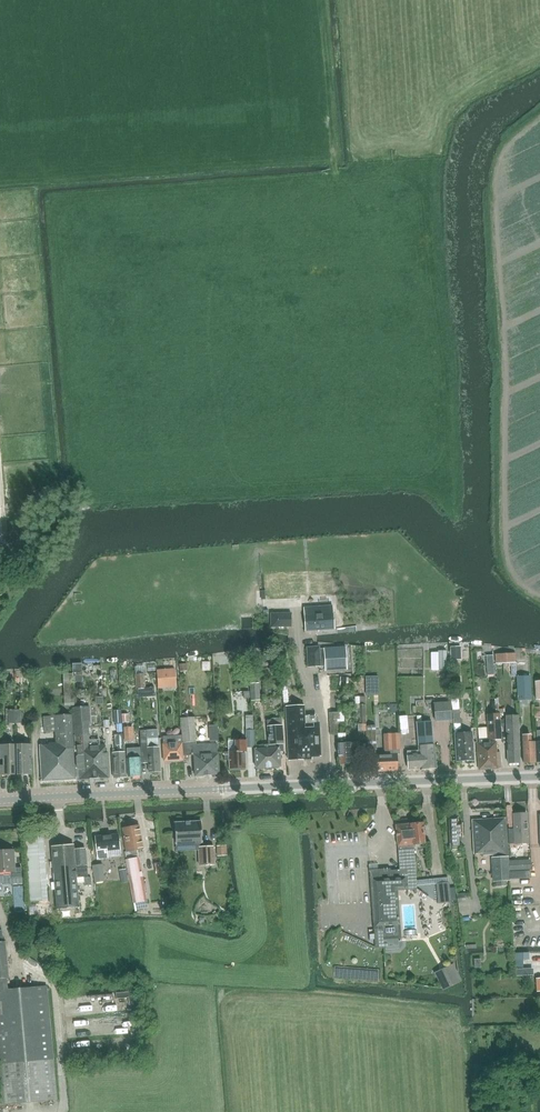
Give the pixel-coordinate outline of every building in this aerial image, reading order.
[(333,611),(304,613),(306,631),(334,629),(333,611)] [(291,613),(271,613),(271,627),(291,626),(291,613)] [(450,647),(451,660),(461,660),(460,646),(450,647)] [(319,647),(307,647),(308,667),(320,666),(319,647)] [(346,647),(324,648),(325,667),(347,666),(346,647)] [(438,653),(431,653),(431,670),(438,670),(438,671),(447,671),(446,651),(438,651),(438,653)] [(279,652),(269,653),(270,672),(281,672),(279,652)] [(495,664),(516,662),(515,653),(495,654),(495,664)] [(175,669),(157,671),(158,682),(176,680),(175,669)] [(64,706),(74,705),(73,673),(62,674),(64,706)] [(257,673),(249,673),(250,682),(250,683),(249,683),(250,701),(260,701),(259,682),(258,682),(257,673)] [(135,674),(135,684),(136,684),(136,688),(135,688),(135,689),(145,689),(144,674),(135,674)] [(517,700),(531,700),(530,676),(516,676),(517,700)] [(249,685),(236,684),(235,704),(248,704),(249,685)] [(435,721),(450,720),(449,702),(434,703),(435,721)] [(73,736),(74,736),(77,780),(109,778),(108,752),(105,752),(105,744),(100,745),(100,739),(89,740),(89,735),(89,728),(91,728),(89,706),(72,708),(72,714),(71,715),(73,736)] [(289,760),(312,759),(312,756),(321,756),(319,723),(305,723),(304,706),(286,706),(289,760)] [(459,708),(453,709),(455,733),(457,761),(474,760),(473,743),(477,742),(476,728),(467,728),(467,732),(461,733),(459,708)] [(330,713),(330,726),(330,735),(339,735),(337,712),(330,713)] [(478,743),(477,743),(479,770),(501,768),(500,752),(497,752),(496,743),(494,742),(490,742),(490,738),(501,738),(500,713),(487,714),(488,727),(477,728),(478,743)] [(75,780),(73,736),(71,715),(43,717),(44,732),(55,731),(55,741),(49,742),(49,744),(40,744),(43,782),(75,780)] [(508,763),(520,762),(518,715),(507,715),(509,744),(507,744),(508,763)] [(181,717),(182,736),(182,743),(183,756),(194,755),(195,776),(219,774),(218,753),(217,753),(217,743),(196,745),(195,723),(206,723),(206,718),(194,718),(194,717),(181,717)] [(419,750),(407,751),(409,768),(420,767),(421,769),(436,768),(434,744),(433,744),(431,721),(417,722),(419,750)] [(369,749),(377,749),(376,725),(368,725),(369,749)] [(265,749),(255,749),(256,768),(280,767),(279,752),(284,752),(282,726),(267,727),(269,745),(264,746),(265,749)] [(146,730),(139,730),(140,748),(141,763),(148,762),(149,772),(160,771),(158,747),(158,730),(146,730)] [(235,752),(224,752),(224,760),(230,760),(230,770),(240,770),(240,768),(246,767),(245,751),(247,751),(247,748),(254,747),(254,745),(255,745),(254,735),(253,730),(245,730),(246,739),(234,740),(234,744),(235,744),(235,752)] [(114,777),(126,777),(123,734),(114,735),(116,752),(112,752),(114,777)] [(385,754),(376,754),(376,771),(398,770),(397,754),(399,754),(398,734),(384,734),(385,754)] [(536,762),(535,743),(534,741),(530,742),(530,734),(522,735),(524,763),(536,762)] [(182,743),(182,736),(174,736),(162,737),(164,761),(184,760),(183,756),(182,743)] [(356,751),(360,751),(359,744),(356,744),(355,742),(344,743),(344,738),(338,738),(338,746),(340,746),(340,748),(338,748),(338,756),(341,756),(341,762),(346,762),(346,763),(356,762),(356,751)] [(15,744),(0,744),(0,759),(3,759),(3,765),(0,765),(0,775),(15,774),(15,744)] [(30,744),(15,744),(15,774),(31,774),(31,765),(28,765),(27,759),(31,759),(30,744)] [(134,748),(127,748),(129,776),(142,776),(140,757),(135,758),(135,750),(134,748)] [(514,845),(528,844),(526,813),(513,814),(514,829),(507,829),(508,844),(514,844),(514,845)] [(459,836),(463,836),(462,823),(458,823),(458,818),(449,818),(451,850),(460,849),(459,836)] [(492,879),(493,883),(495,883),(496,887),(508,886),(507,882),(510,882),(509,872),(508,856),(507,857),(507,853),(506,819),(473,820),(474,853),(482,852),(482,854),(492,854),(492,857),(491,857),(492,879)] [(202,847),(201,821),(175,822),(176,844),(197,843),(197,850),(199,850),(200,866),(215,865),(214,846),(202,847)] [(415,848),(423,847),(422,843),(424,843),(422,824),(421,824),(419,821),(414,821),(413,824),(396,826),(398,846),(399,846),(414,844),(415,848)] [(126,859),(131,886),(134,902),(147,901),(139,857),(137,850),(144,849),(140,825),(123,828),(126,851),(127,859),(126,859)] [(29,902),(47,901),(42,831),(24,832),(29,902)] [(119,834),(96,836),(98,859),(108,858),(108,857),(121,856),(119,834)] [(218,850),(228,849),(228,838),(218,839),(218,850)] [(418,888),(415,848),(414,844),(399,846),(401,870),(389,871),(389,869),(369,871),(375,948),(387,947),(386,941),(383,941),(383,939),(401,938),(400,923),(401,923),(398,890),(418,888)] [(74,845),(52,847),(57,909),(79,907),(77,883),(84,883),(85,885),(92,885),(91,877),(87,877),(85,848),(74,849),(74,845)] [(22,884),(22,867),(14,868),(13,850),(0,851),(0,885),(22,884)] [(105,881),(103,864),(92,865),(95,883),(105,881)] [(438,903),(451,902),(449,883),(436,884),(438,903)] [(458,903),(471,901),(470,892),(456,894),(458,903)] [(57,1100),(53,1061),(47,987),(8,991),(7,979),(10,978),(6,942),(2,943),(1,931),(0,931),(0,1084),(2,1105),(57,1100)] [(442,991),(462,981),(453,963),(434,973),(442,991)] [(112,1024),(122,1024),(122,1014),(100,1014),(100,1019),(112,1018),(112,1024)]
